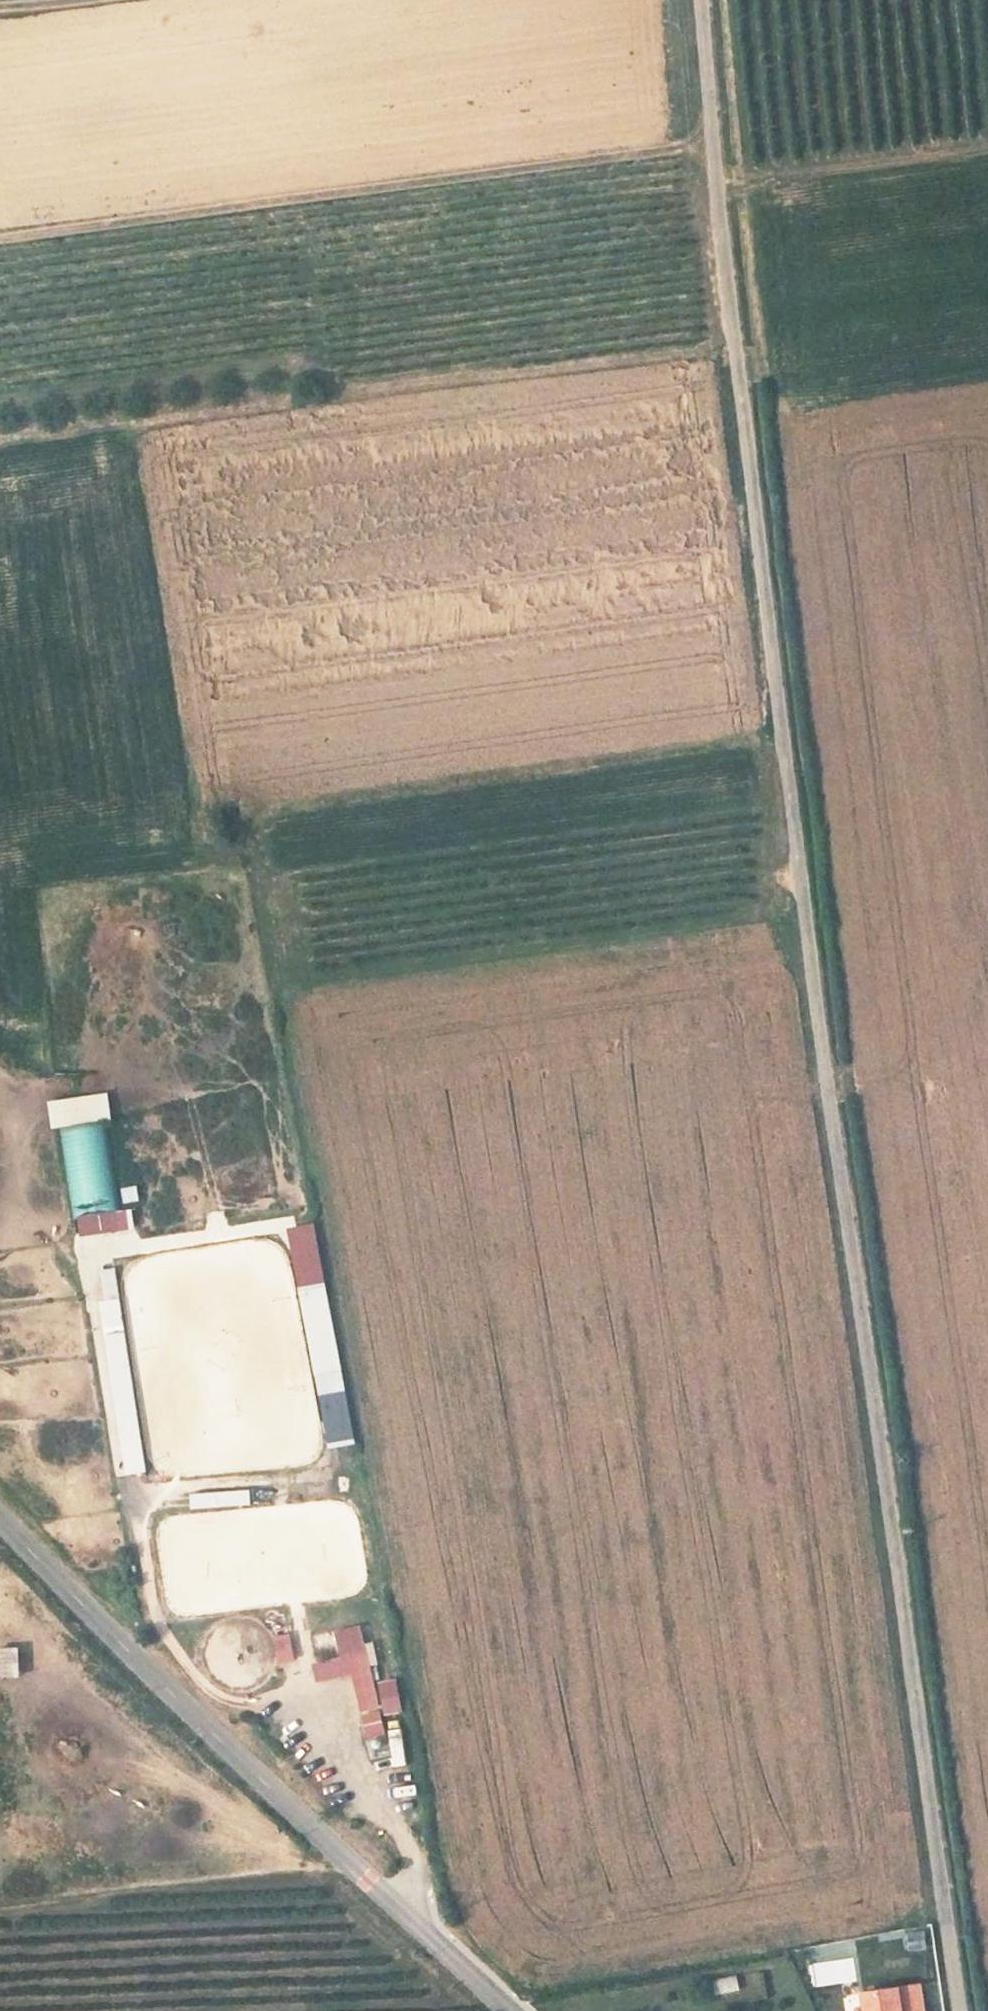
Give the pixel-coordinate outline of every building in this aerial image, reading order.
[(111,1133),(62,1140),(73,1223),(122,1217),(111,1133)] [(114,1476),(148,1472),(119,1267),(98,1270),(104,1309),(90,1311),(114,1476)] [(325,1448),(354,1445),(331,1274),(303,1278),(325,1448)] [(254,1504),(253,1488),(193,1492),(193,1508),(254,1504)] [(366,1633),(336,1638),(341,1666),(318,1670),(321,1688),(356,1682),(367,1744),(385,1741),(366,1633)] [(279,1660),(296,1660),(295,1634),(278,1635),(279,1660)] [(23,1646),(0,1648),(0,1677),(24,1675),(23,1646)] [(401,1696),(386,1698),(391,1736),(407,1734),(401,1696)] [(739,1977),(722,1978),(722,1993),(739,1992),(739,1977)] [(920,1985),(860,1993),(862,2010),(923,2010),(920,1985)]
